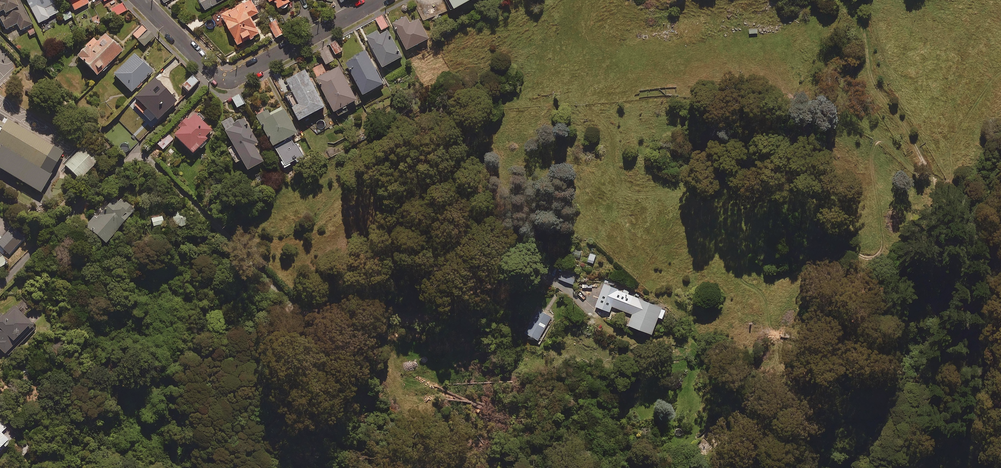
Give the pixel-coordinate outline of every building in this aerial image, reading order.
[(5,31),(16,25),(20,31),(31,26),(18,0),(0,0),(0,21),(5,31)] [(59,14),(52,0),(24,0),(37,25),(59,14)] [(86,0),(67,0),(73,12),(88,4),(86,0)] [(225,0),(200,0),(205,10),(225,0)] [(251,0),(250,0),(221,15),(238,46),(259,34),(251,18),(258,14),(251,0)] [(290,3),(289,0),(268,0),(269,3),(275,0),(279,9),(281,8),(284,9),(286,9),(287,5),(290,3)] [(455,10),(473,0),(449,0),(455,10)] [(113,18),(126,12),(122,4),(109,10),(113,18)] [(389,26),(383,15),(375,20),(382,31),(389,26)] [(274,17),(266,21),(276,38),(284,34),(274,17)] [(409,24),(406,17),(394,23),(407,51),(429,40),(419,20),(409,24)] [(153,39),(142,26),(132,35),(143,48),(153,39)] [(380,36),(377,31),(366,37),(383,68),(402,58),(387,32),(380,36)] [(121,52),(102,34),(95,42),(93,40),(75,58),(96,78),(121,52)] [(338,41),(330,46),(336,56),(343,52),(338,41)] [(334,61),(327,47),(319,51),(326,65),(334,61)] [(384,85),(365,51),(354,57),(355,59),(346,64),(364,96),(384,85)] [(151,73),(133,55),(113,77),(131,94),(151,73)] [(317,79),(338,119),(350,113),(347,106),(357,101),(339,67),(317,79)] [(325,108),(305,71),(286,81),(294,94),(287,98),(300,122),(325,108)] [(198,82),(192,76),(181,87),(188,93),(198,82)] [(176,104),(153,81),(134,99),(146,112),(142,116),(149,124),(153,120),(156,122),(176,104)] [(244,105),(239,96),(231,100),(236,109),(244,105)] [(284,170),(290,167),(289,165),(295,162),(296,164),(303,160),(292,138),(296,135),(282,108),(269,114),(268,111),(256,117),(272,149),(273,148),(284,170)] [(187,121),(185,120),(176,128),(179,131),(172,137),(191,156),(198,150),(200,151),(206,145),(204,144),(206,141),(204,139),(211,132),(202,122),(205,119),(198,112),(195,116),(194,114),(187,121)] [(62,154),(60,153),(62,150),(54,146),(53,148),(7,122),(8,121),(0,116),(0,172),(39,194),(62,154)] [(234,124),(231,118),(220,124),(233,149),(228,152),(234,165),(240,162),(245,173),(262,165),(252,147),(256,145),(243,119),(234,124)] [(173,140),(169,136),(158,147),(162,151),(173,140)] [(97,163),(82,148),(63,167),(78,181),(97,163)] [(116,207),(110,202),(103,212),(105,214),(97,225),(93,222),(86,231),(105,247),(134,210),(121,201),(116,207)] [(184,213),(173,214),(174,229),(186,228),(184,213)] [(9,229),(0,238),(0,249),(2,247),(10,255),(16,249),(10,244),(17,237),(9,229)] [(598,252),(589,250),(587,263),(596,264),(598,252)] [(576,277),(559,271),(556,279),(573,285),(576,277)] [(666,310),(616,291),(610,307),(633,315),(628,327),(652,336),(659,318),(662,320),(666,310)] [(6,356),(17,345),(15,344),(34,326),(25,317),(33,309),(24,300),(16,308),(14,306),(0,320),(0,350),(6,356)] [(552,317),(538,309),(532,320),(546,328),(552,317)] [(545,328),(533,322),(526,335),(538,341),(545,328)] [(18,435),(9,427),(7,429),(0,422),(0,453),(18,435)]
